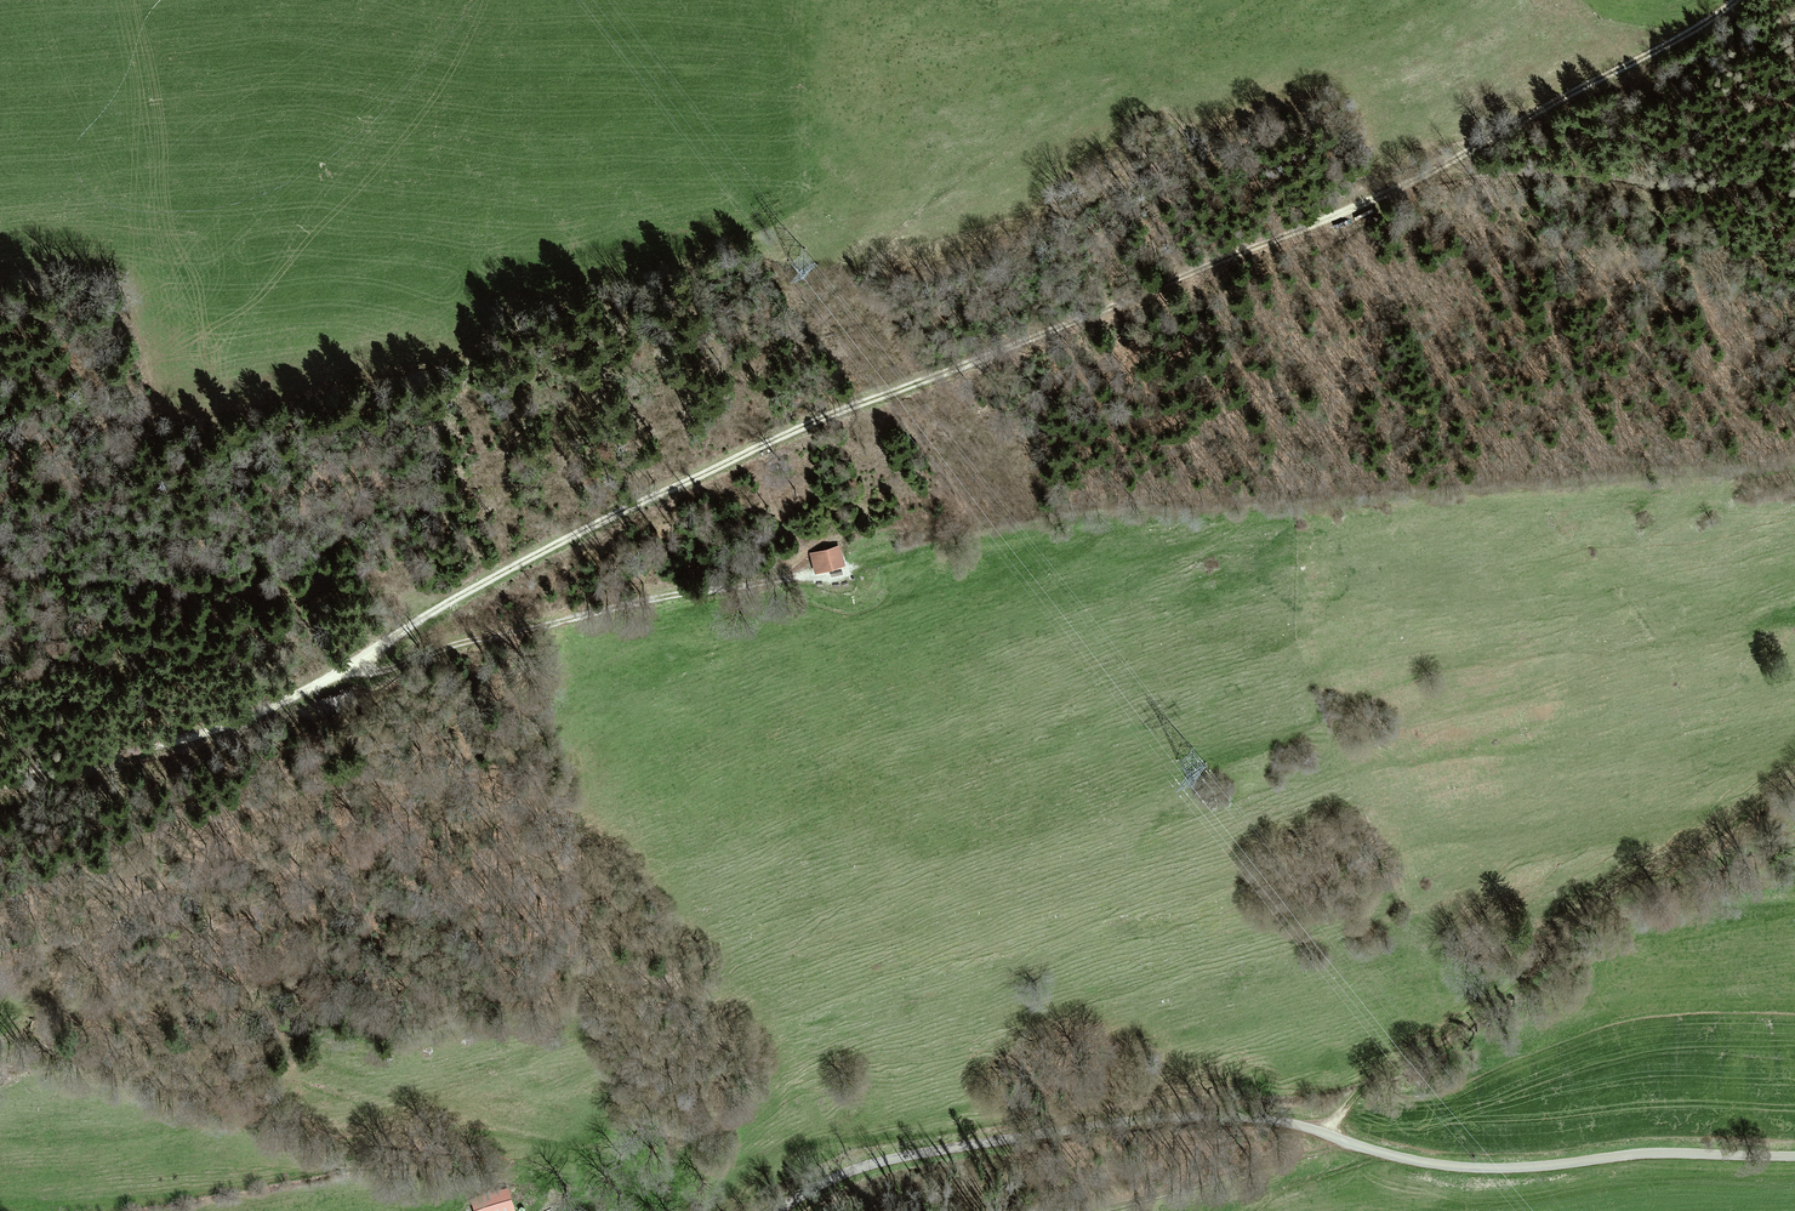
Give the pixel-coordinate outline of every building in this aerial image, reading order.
[(840,545),(809,553),(815,575),(845,568),(840,545)] [(479,1201),(482,1210),(513,1210),(519,1209),(514,1191),(479,1201)]
